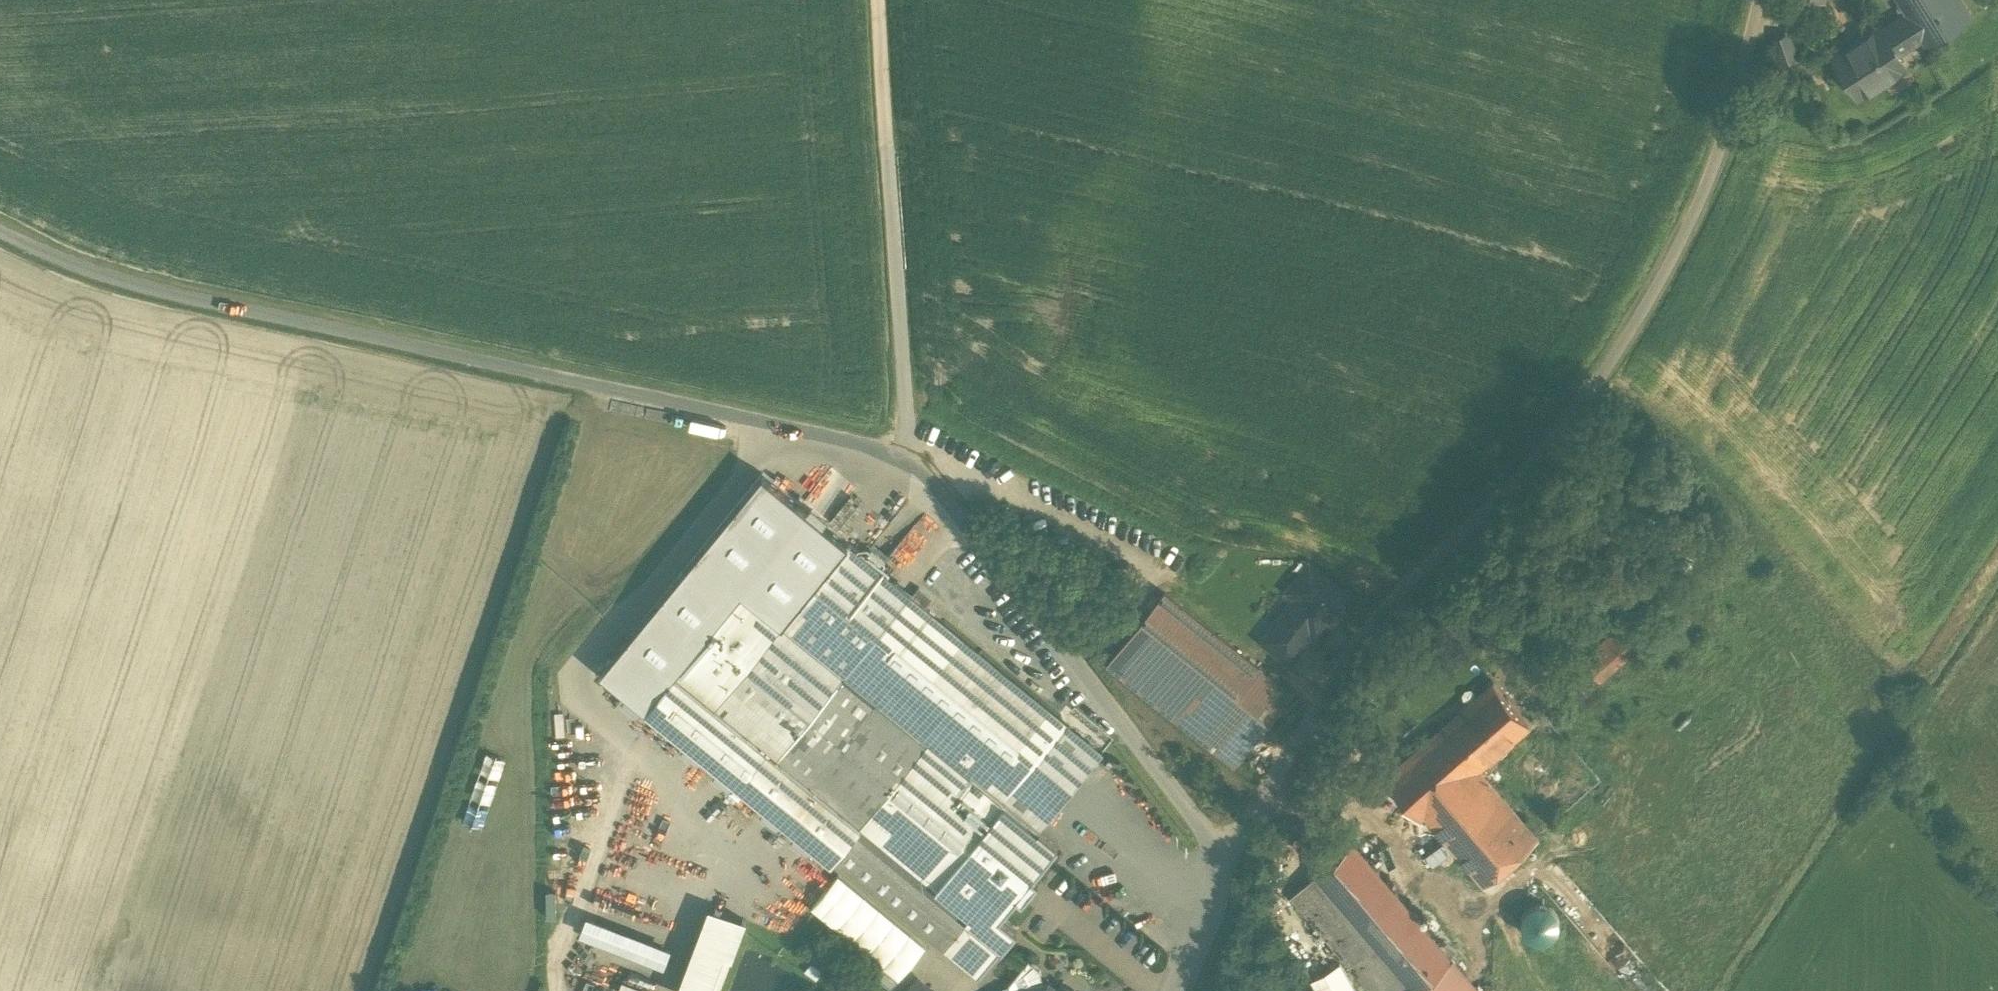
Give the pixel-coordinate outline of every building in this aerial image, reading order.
[(1903,14),(1924,47),(1930,63),(1980,34),(1960,0),(1895,0),(1903,14)] [(1903,14),(1833,56),(1861,102),(1913,71),(1905,58),(1924,47),(1903,14)] [(895,580),(763,472),(601,667),(664,719),(666,714),(835,854),(944,944),(1038,830),(1037,829),(1001,799),(1066,720),(925,604),(912,593),(910,593),(913,590),(897,577),(895,580)] [(1352,595),(1309,560),(1293,581),(1304,589),(1277,622),(1274,620),(1262,636),(1290,658),(1303,642),(1300,640),(1307,630),(1315,636),(1325,624),(1323,622),(1329,615),(1333,619),(1352,595)] [(920,584),(912,593),(925,604),(933,595),(920,584)] [(1291,690),(1165,589),(1108,660),(1235,761),(1291,690)] [(1639,657),(1617,632),(1587,657),(1609,683),(1639,657)] [(1528,723),(1493,682),(1386,775),(1387,775),(1385,776),(1420,817),(1425,813),(1483,882),(1538,836),(1478,767),(1528,723)] [(666,714),(664,719),(833,858),(835,854),(666,714)] [(1066,720),(1001,799),(1037,829),(1102,750),(1066,720)] [(1038,830),(944,944),(980,973),(1018,927),(1001,913),(1018,892),(1023,896),(1039,877),(1034,873),(1059,843),(1040,828),(1038,830)] [(1353,840),(1290,893),(1374,990),(1482,990),(1353,840)] [(714,904),(680,990),(718,990),(747,917),(714,904)] [(672,945),(587,912),(580,931),(664,964),(672,945)] [(1009,990),(1078,990),(1062,980),(1056,988),(1047,982),(1044,983),(1040,966),(1029,958),(1031,956),(1029,955),(1009,980),(1010,981),(1012,989),(1009,990)] [(920,977),(909,990),(938,990),(920,977)]
